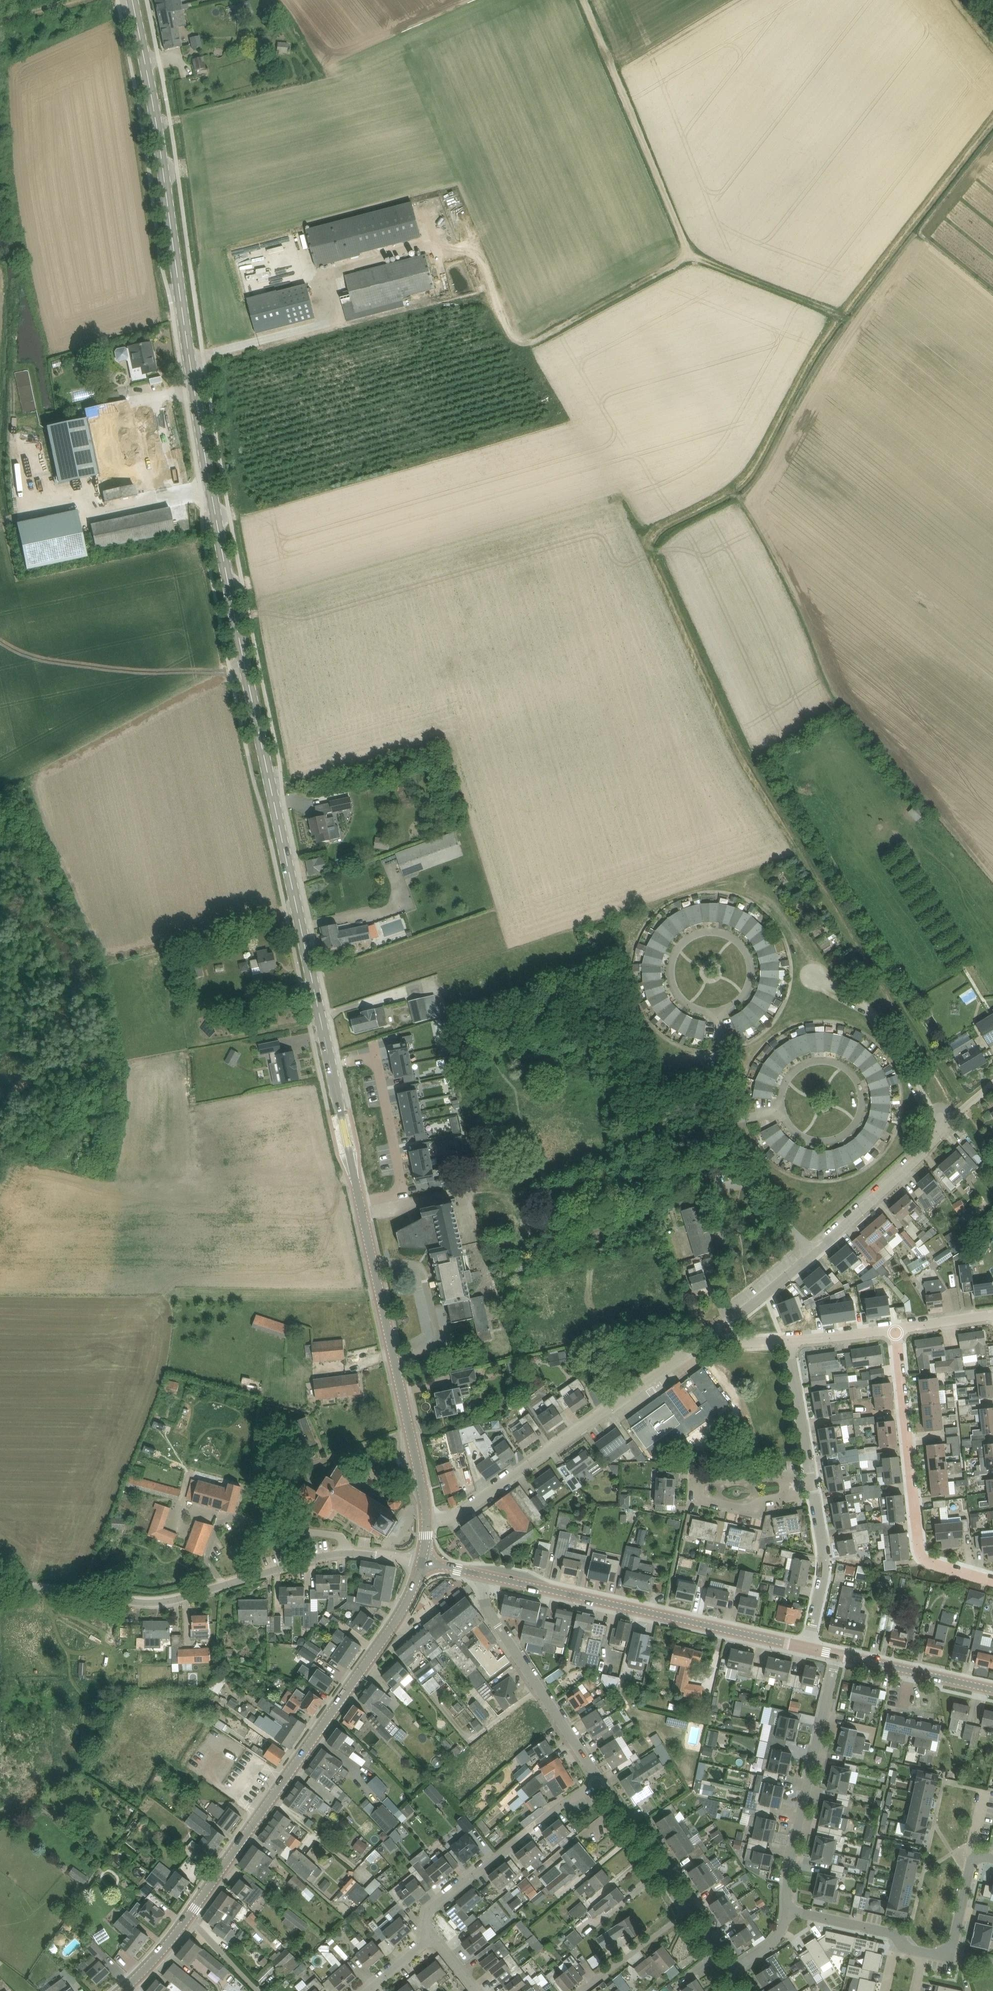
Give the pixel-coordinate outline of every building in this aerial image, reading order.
[(181,0),(155,0),(158,12),(173,9),(174,11),(182,10),(183,9),(183,10),(188,9),(188,4),(182,5),(181,0)] [(190,45),(186,25),(183,10),(183,9),(182,10),(174,11),(173,9),(158,12),(165,50),(190,45)] [(192,48),(202,46),(200,35),(189,37),(192,48)] [(278,42),(277,53),(286,54),(287,43),(278,42)] [(195,71),(206,68),(203,57),(192,60),(195,71)] [(306,230),(316,268),(361,256),(360,254),(421,238),(412,202),(306,230)] [(341,297),(347,322),(366,317),(405,307),(402,297),(435,289),(426,255),(345,276),(350,295),(341,297)] [(257,334),(316,318),(307,284),(278,291),(278,292),(248,300),(257,334)] [(151,343),(151,342),(128,347),(128,348),(127,349),(125,347),(117,349),(114,352),(116,360),(119,362),(127,360),(128,361),(130,370),(132,381),(147,378),(146,373),(156,371),(153,355),(150,355),(148,344),(151,343)] [(79,361),(81,361),(90,359),(88,351),(77,354),(79,361)] [(116,399),(115,392),(114,390),(104,393),(106,402),(116,399)] [(91,408),(85,409),(86,418),(99,475),(104,503),(137,496),(119,412),(129,410),(127,400),(99,406),(98,403),(90,405),(91,408)] [(55,484),(97,475),(86,418),(47,426),(57,476),(54,477),(55,484)] [(182,478),(170,481),(171,486),(183,484),(182,478)] [(172,507),(92,522),(97,548),(177,533),(172,507)] [(87,556),(77,511),(17,523),(27,569),(87,556)] [(330,801),(333,813),(353,809),(350,797),(330,801)] [(327,815),(326,816),(311,819),(313,827),(311,829),(312,832),(314,833),(314,835),(317,835),(319,842),(330,840),(329,835),(338,833),(336,825),(334,817),(328,819),(327,815)] [(440,829),(437,817),(429,819),(433,831),(440,829)] [(464,855),(455,832),(396,854),(404,876),(405,876),(406,879),(418,875),(416,872),(434,865),(434,866),(464,855)] [(381,838),(380,848),(389,850),(391,839),(381,838)] [(310,875),(321,872),(322,875),(329,873),(325,856),(317,857),(317,859),(307,861),(310,875)] [(704,923),(704,920),(701,904),(701,903),(701,904),(698,905),(697,905),(692,906),(693,906),(684,909),(691,924),(694,923),(694,925),(698,924),(704,922),(704,923)] [(710,904),(701,904),(704,920),(707,920),(707,922),(710,922),(717,921),(717,923),(718,920),(719,904),(719,903),(719,904),(715,904),(715,903),(710,904)] [(731,923),(737,908),(737,907),(736,908),(733,907),(728,906),(719,904),(718,920),(720,921),(720,922),(723,923),(724,923),(730,925),(729,926),(730,926),(731,923)] [(750,911),(754,914),(757,908),(752,904),(748,910),(750,911)] [(741,932),(743,930),(752,917),(748,914),(744,912),(737,908),(731,923),(733,925),(732,926),(736,928),(741,931),(741,932)] [(692,926),(691,924),(684,909),(680,911),(676,913),(676,914),(669,918),(679,931),(682,929),(683,931),(686,929),(691,926),(691,927),(692,926)] [(679,931),(669,918),(668,917),(668,918),(669,918),(666,921),(662,924),(663,925),(656,931),(670,941),(672,939),(673,940),(676,937),(675,937),(680,932),(680,933),(681,933),(679,931)] [(766,928),(765,929),(762,926),(759,923),(758,923),(752,917),(743,930),(745,932),(743,933),(746,936),(751,940),(750,941),(752,939),(765,929),(766,929),(766,928)] [(767,926),(772,922),(769,918),(764,923),(767,926)] [(801,921),(805,928),(811,924),(807,918),(801,921)] [(338,924),(321,928),(326,949),(372,939),(369,924),(339,930),(338,924)] [(646,931),(653,935),(656,930),(649,926),(646,931)] [(765,929),(752,939),(754,942),(752,943),(754,946),(758,951),(757,952),(759,951),(774,945),(772,940),(770,936),(769,937),(765,929)] [(672,943),(672,942),(670,941),(656,931),(654,935),(652,939),(648,947),(663,952),(665,950),(666,951),(668,948),(668,947),(671,942),(672,943)] [(776,943),(783,939),(780,933),(772,937),(776,943)] [(780,961),(779,961),(778,958),(777,953),(774,945),(759,951),(760,954),(758,954),(759,958),(760,958),(761,964),(760,964),(760,965),(763,964),(779,962),(780,962),(780,961)] [(665,954),(666,953),(663,952),(648,947),(647,946),(647,947),(648,947),(647,950),(645,955),(646,955),(644,963),(660,966),(661,963),(662,963),(663,960),(664,954),(665,954)] [(263,973),(271,971),(270,969),(277,967),(274,953),(269,954),(268,950),(258,952),(260,959),(251,961),(254,975),(263,973)] [(188,978),(192,977),(192,978),(204,975),(200,957),(188,960),(190,965),(185,966),(188,978)] [(779,962),(763,964),(763,967),(761,967),(761,971),(762,971),(762,977),(761,977),(763,978),(779,980),(780,980),(786,980),(785,970),(779,970),(779,962)] [(662,967),(662,966),(660,966),(644,963),(643,971),(643,973),(644,973),(644,982),(660,979),(660,976),(662,976),(662,973),(661,973),(661,966),(662,967)] [(779,980),(763,978),(762,981),(761,980),(760,984),(759,990),(758,989),(757,990),(760,991),(775,997),(776,997),(775,996),(776,993),(778,988),(777,988),(779,980)] [(649,999),(664,992),(663,989),(665,989),(664,985),(663,986),(662,980),(663,979),(660,979),(644,982),(645,988),(646,991),(649,999)] [(666,992),(666,991),(664,992),(649,999),(652,1005),(653,1007),(658,1014),(671,1004),(669,1001),(671,1001),(669,997),(668,998),(665,992),(666,992)] [(775,997),(760,991),(758,993),(757,993),(755,996),(752,1001),(751,1001),(753,1003),(766,1012),(767,1013),(768,1013),(767,1012),(768,1009),(769,1009),(771,1005),(771,1004),(775,997)] [(408,1001),(414,1023),(440,1017),(435,995),(408,1001)] [(777,998),(774,1004),(779,1007),(783,1002),(777,998)] [(649,1007),(646,1001),(645,1000),(640,1003),(644,1010),(649,1007)] [(671,1027),(681,1014),(678,1011),(680,1010),(677,1008),(672,1003),(673,1003),(673,1002),(671,1004),(658,1014),(662,1018),(664,1021),(671,1027)] [(742,1010),(744,1013),(754,1025),(755,1026),(754,1025),(757,1022),(757,1023),(761,1019),(760,1019),(766,1012),(753,1003),(751,1005),(750,1004),(747,1006),(748,1006),(743,1011),(742,1010)] [(383,1007),(362,1013),(363,1016),(353,1019),(352,1020),(353,1020),(354,1023),(353,1024),(354,1024),(354,1025),(353,1025),(352,1026),(353,1031),(355,1032),(356,1032),(356,1033),(387,1025),(383,1007)] [(686,1035),(692,1020),(690,1019),(691,1017),(687,1015),(687,1016),(682,1013),(682,1012),(682,1011),(681,1014),(671,1027),(674,1029),(679,1031),(686,1035)] [(754,1025),(744,1013),(741,1014),(740,1012),(737,1014),(737,1015),(732,1018),(732,1017),(731,1017),(738,1034),(743,1032),(747,1030),(754,1025)] [(976,1024),(990,1048),(992,1046),(992,1014),(976,1024)] [(651,1022),(655,1025),(659,1020),(655,1017),(651,1022)] [(704,1041),(704,1039),(706,1021),(705,1023),(703,1023),(703,1021),(699,1020),(693,1019),(694,1018),(693,1018),(692,1020),(686,1035),(693,1037),(695,1038),(704,1040),(703,1041),(704,1041)] [(806,1025),(807,1032),(816,1031),(815,1023),(806,1024),(806,1025)] [(818,1051),(824,1051),(824,1052),(825,1052),(825,1049),(825,1033),(826,1032),(825,1032),(825,1026),(816,1027),(816,1033),(808,1034),(811,1050),(814,1050),(814,1052),(818,1051)] [(857,1031),(854,1037),(860,1040),(863,1035),(857,1031)] [(805,1054),(811,1052),(811,1053),(812,1053),(811,1050),(808,1034),(807,1033),(807,1034),(804,1035),(799,1037),(791,1040),(798,1055),(801,1054),(802,1055),(805,1054)] [(831,1052),(837,1053),(837,1054),(838,1051),(843,1036),(839,1035),(834,1034),(825,1033),(825,1049),(828,1049),(827,1051),(831,1052)] [(748,1040),(745,1034),(740,1037),(742,1043),(748,1040)] [(388,1046),(390,1057),(409,1053),(406,1042),(413,1041),(411,1035),(399,1037),(400,1043),(388,1046)] [(850,1057),(859,1043),(860,1043),(859,1042),(859,1043),(856,1042),(856,1041),(851,1039),(851,1040),(843,1036),(838,1051),(841,1053),(840,1054),(843,1056),(849,1058),(848,1059),(849,1060),(850,1057)] [(776,1038),(769,1043),(774,1048),(780,1043),(776,1038)] [(783,1045),(776,1050),(787,1062),(789,1061),(791,1062),(794,1060),(793,1060),(799,1056),(799,1057),(800,1057),(798,1055),(791,1040),(790,1039),(790,1040),(788,1042),(787,1042),(783,1045)] [(987,1061),(985,1059),(978,1046),(977,1047),(973,1039),(952,1051),(957,1059),(956,1060),(964,1073),(976,1066),(977,1067),(987,1061)] [(271,1052),(273,1063),(273,1064),(279,1063),(283,1082),(283,1083),(300,1079),(300,1078),(298,1068),(297,1062),(294,1052),(295,1052),(281,1054),(281,1050),(282,1050),(280,1041),(260,1045),(262,1054),(271,1052)] [(854,1063),(859,1067),(858,1068),(859,1068),(861,1066),(873,1055),(874,1054),(873,1054),(872,1055),(870,1053),(870,1052),(866,1049),(859,1043),(850,1057),(853,1059),(851,1061),(854,1063)] [(769,1055),(774,1049),(768,1044),(763,1050),(769,1055)] [(230,1053),(238,1057),(240,1053),(232,1049),(230,1053)] [(787,1062),(776,1050),(775,1050),(776,1051),(774,1053),(773,1053),(770,1057),(764,1064),(778,1073),(780,1070),(782,1072),(784,1069),(788,1064),(789,1065),(789,1064),(787,1062)] [(409,1053),(390,1057),(391,1057),(393,1067),(411,1063),(409,1053)] [(873,1055),(861,1066),(862,1068),(861,1070),(863,1073),(863,1072),(867,1078),(866,1078),(866,1079),(869,1077),(883,1070),(884,1069),(883,1069),(881,1067),(881,1066),(878,1062),(873,1055)] [(411,1063),(393,1067),(395,1078),(403,1077),(404,1083),(416,1080),(415,1074),(413,1074),(411,1063)] [(778,1073),(764,1064),(764,1063),(763,1064),(764,1065),(763,1068),(762,1067),(760,1072),(761,1072),(757,1080),(772,1085),(774,1082),(775,1083),(777,1080),(779,1074),(780,1075),(781,1074),(778,1073)] [(891,1066),(884,1068),(887,1074),(893,1072),(891,1066)] [(890,1086),(889,1086),(888,1083),(886,1078),(883,1070),(869,1077),(870,1080),(868,1081),(869,1084),(871,1090),(870,1090),(870,1091),(873,1090),(889,1087),(890,1086)] [(893,1085),(898,1083),(899,1083),(896,1075),(890,1077),(893,1085)] [(773,1092),(774,1086),(775,1086),(772,1085),(757,1080),(756,1080),(757,1081),(756,1084),(755,1089),(754,1098),(753,1098),(773,1099),(770,1099),(770,1096),(772,1096),(773,1092)] [(400,1104),(419,1100),(416,1089),(418,1089),(417,1083),(405,1086),(406,1091),(398,1093),(400,1104)] [(889,1087),(873,1090),(873,1093),(871,1093),(872,1097),(873,1103),(871,1103),(871,1104),(874,1104),(890,1104),(892,1104),(890,1104),(890,1100),(890,1095),(889,1087)] [(427,1108),(443,1107),(442,1098),(426,1100),(427,1108)] [(419,1100),(400,1104),(403,1115),(421,1111),(419,1100)] [(890,1104),(874,1104),(874,1107),(872,1106),(871,1110),(870,1116),(869,1116),(872,1117),(887,1122),(888,1122),(887,1122),(888,1118),(889,1113),(890,1104)] [(405,1125),(423,1121),(421,1111),(403,1115),(405,1125)] [(867,1122),(865,1128),(864,1127),(864,1128),(866,1129),(880,1138),(881,1139),(881,1138),(880,1138),(881,1135),(882,1135),(884,1130),(887,1122),(872,1117),(871,1120),(869,1119),(867,1122)] [(425,1132),(423,1121),(405,1125),(407,1136),(415,1135),(416,1141),(429,1138),(427,1132),(425,1132)] [(760,1133),(761,1133),(763,1136),(766,1140),(771,1147),(783,1136),(782,1134),(783,1133),(781,1130),(777,1125),(778,1124),(778,1123),(760,1133)] [(880,1138),(866,1129),(864,1132),(863,1130),(860,1133),(856,1138),(856,1137),(855,1138),(857,1140),(868,1152),(869,1153),(869,1152),(868,1151),(871,1149),(874,1145),(880,1138)] [(778,1153),(785,1159),(794,1145),(792,1143),(793,1141),(790,1139),(785,1135),(786,1135),(785,1134),(783,1136),(771,1147),(770,1148),(771,1148),(772,1147),(774,1150),(778,1153)] [(854,1163),(854,1162),(857,1160),(861,1157),(868,1152),(857,1140),(855,1141),(854,1140),(851,1142),(846,1146),(845,1145),(846,1147),(853,1162),(854,1163)] [(410,1151),(413,1162),(431,1158),(429,1148),(431,1147),(429,1141),(417,1144),(418,1149),(410,1151)] [(972,1158),(974,1157),(979,1164),(983,1161),(978,1154),(978,1153),(968,1141),(962,1147),(972,1158)] [(794,1145),(785,1159),(784,1160),(785,1160),(785,1159),(789,1160),(788,1161),(793,1163),(801,1166),(806,1151),(803,1149),(804,1148),(801,1146),(795,1144),(796,1143),(795,1143),(794,1145)] [(839,1148),(833,1150),(833,1149),(832,1149),(833,1152),(837,1168),(837,1169),(837,1168),(840,1167),(845,1165),(853,1162),(846,1147),(843,1148),(842,1147),(839,1148)] [(819,1169),(819,1153),(817,1153),(817,1151),(813,1150),(807,1149),(807,1148),(806,1151),(801,1166),(801,1167),(802,1166),(805,1167),(810,1168),(819,1169)] [(876,1158),(880,1153),(876,1149),(872,1154),(876,1158)] [(770,1150),(765,1155),(771,1160),(776,1155),(770,1150)] [(828,1169),(837,1168),(833,1152),(830,1152),(830,1150),(826,1151),(820,1152),(820,1150),(819,1153),(819,1169),(819,1171),(819,1169),(823,1169),(828,1169)] [(964,1178),(973,1170),(978,1166),(969,1156),(965,1159),(957,1151),(948,1158),(958,1170),(964,1178)] [(433,1169),(431,1158),(413,1162),(415,1172),(414,1172),(414,1173),(433,1169)] [(949,1178),(958,1170),(948,1158),(939,1167),(933,1172),(939,1183),(943,1180),(951,1189),(956,1185),(949,1178)] [(862,1161),(856,1165),(859,1170),(865,1166),(862,1161)] [(433,1169),(414,1173),(417,1184),(429,1181),(431,1187),(443,1185),(441,1178),(435,1180),(433,1169)] [(676,1179),(683,1189),(695,1182),(688,1171),(676,1179)] [(932,1200),(937,1196),(942,1192),(938,1186),(939,1186),(930,1174),(918,1184),(925,1193),(918,1199),(926,1212),(935,1204),(932,1200)] [(461,1185),(474,1182),(473,1175),(459,1178),(461,1185)] [(907,1194),(899,1202),(909,1213),(914,1209),(918,1215),(922,1211),(907,1194)] [(952,1205),(957,1213),(965,1208),(961,1200),(952,1205)] [(890,1209),(905,1227),(909,1223),(904,1218),(909,1213),(899,1202),(890,1209)] [(479,1341),(492,1339),(483,1297),(471,1300),(467,1283),(471,1282),(468,1270),(464,1271),(461,1258),(463,1257),(451,1203),(448,1204),(434,1207),(422,1210),(425,1220),(421,1221),(421,1222),(417,1223),(417,1224),(413,1225),(413,1226),(410,1226),(410,1228),(406,1228),(406,1229),(402,1230),(402,1231),(398,1232),(401,1247),(405,1245),(406,1247),(410,1246),(410,1247),(414,1246),(414,1247),(418,1246),(418,1248),(422,1247),(422,1248),(426,1247),(426,1248),(430,1247),(433,1258),(436,1257),(436,1261),(435,1261),(440,1280),(439,1280),(440,1286),(441,1286),(445,1305),(449,1304),(453,1323),(474,1318),(479,1341)] [(696,1257),(715,1251),(709,1231),(710,1231),(709,1231),(707,1225),(708,1225),(708,1224),(707,1225),(706,1219),(706,1218),(706,1219),(701,1205),(682,1211),(696,1257)] [(590,1216),(591,1223),(604,1220),(602,1213),(590,1216)] [(884,1214),(873,1224),(887,1240),(898,1231),(884,1214)] [(892,1256),(884,1247),(890,1243),(887,1240),(873,1224),(862,1233),(871,1244),(861,1252),(868,1260),(874,1267),(877,1271),(880,1275),(882,1277),(888,1272),(882,1265),(892,1256)] [(928,1233),(931,1237),(936,1233),(933,1229),(928,1233)] [(904,1231),(901,1234),(899,1235),(911,1250),(916,1245),(917,1245),(916,1243),(905,1230),(904,1231)] [(930,1238),(927,1234),(920,1239),(924,1243),(930,1238)] [(955,1254),(965,1248),(957,1235),(950,1240),(947,1235),(945,1236),(955,1254)] [(920,1239),(916,1243),(917,1245),(916,1245),(919,1248),(924,1243),(920,1239)] [(924,1255),(925,1256),(931,1252),(925,1244),(918,1248),(924,1255)] [(839,1252),(851,1266),(860,1259),(848,1245),(839,1252)] [(935,1258),(939,1265),(953,1255),(948,1248),(935,1258)] [(963,1251),(953,1257),(954,1260),(964,1259),(963,1251)] [(851,1266),(839,1252),(831,1259),(842,1273),(851,1266)] [(924,1255),(923,1256),(912,1263),(907,1266),(913,1275),(930,1264),(925,1256),(924,1255)] [(715,1271),(711,1258),(704,1260),(708,1274),(715,1271)] [(974,1285),(971,1266),(972,1266),(972,1263),(960,1265),(964,1293),(974,1291),(975,1296),(992,1294),(992,1282),(974,1285)] [(821,1267),(812,1274),(824,1288),(833,1281),(821,1267)] [(692,1278),(690,1278),(694,1290),(708,1286),(705,1274),(698,1276),(696,1268),(689,1270),(692,1278)] [(840,1281),(833,1272),(828,1275),(833,1281),(836,1285),(840,1281)] [(815,1295),(824,1288),(812,1274),(804,1281),(815,1295)] [(924,1282),(925,1287),(928,1308),(943,1306),(942,1294),(946,1290),(940,1280),(924,1282)] [(888,1296),(877,1298),(880,1316),(891,1314),(888,1296)] [(782,1315),(799,1308),(795,1297),(778,1304),(782,1315)] [(869,1317),(880,1316),(877,1298),(866,1299),(869,1317)] [(843,1303),(845,1321),(857,1319),(854,1301),(843,1303)] [(845,1321),(843,1303),(832,1304),(834,1322),(845,1321)] [(834,1322),(832,1304),(820,1306),(823,1324),(834,1322)] [(799,1308),(782,1315),(786,1325),(803,1319),(799,1308)] [(287,1338),(291,1326),(257,1314),(253,1327),(287,1338)] [(962,1356),(985,1353),(984,1344),(986,1344),(984,1331),(959,1335),(962,1356)] [(933,1358),(942,1357),(946,1356),(943,1337),(916,1341),(918,1356),(920,1369),(931,1367),(929,1355),(932,1355),(933,1358)] [(344,1340),(313,1343),(313,1344),(306,1345),(307,1358),(314,1357),(315,1361),(346,1358),(344,1340)] [(845,1353),(847,1368),(854,1367),(854,1368),(883,1364),(882,1362),(883,1362),(880,1346),(853,1350),(853,1352),(845,1353)] [(568,1364),(565,1351),(559,1352),(548,1355),(550,1362),(560,1360),(562,1365),(568,1364)] [(827,1375),(826,1371),(826,1369),(839,1367),(837,1353),(809,1357),(811,1373),(812,1373),(813,1377),(812,1377),(813,1385),(827,1383),(826,1375),(827,1375)] [(954,1358),(954,1360),(956,1371),(963,1370),(962,1357),(954,1358)] [(978,1360),(979,1367),(987,1367),(986,1359),(978,1360)] [(945,1372),(956,1371),(954,1360),(947,1361),(943,1361),(934,1362),(934,1363),(936,1373),(945,1372)] [(478,1382),(475,1368),(451,1374),(454,1387),(478,1382)] [(693,1379),(683,1386),(689,1394),(698,1388),(702,1393),(708,1401),(717,1413),(729,1404),(720,1391),(723,1388),(720,1385),(717,1387),(709,1376),(703,1368),(691,1376),(691,1377),(693,1379)] [(863,1381),(867,1380),(872,1380),(872,1379),(885,1377),(884,1369),(883,1369),(883,1368),(870,1370),(871,1371),(862,1373),(863,1381)] [(978,1387),(992,1385),(992,1380),(992,1372),(967,1375),(968,1380),(978,1379),(978,1387)] [(314,1380),(317,1399),(361,1393),(359,1374),(314,1380)] [(258,1388),(260,1380),(243,1377),(242,1384),(258,1388)] [(563,1396),(557,1400),(560,1404),(566,1400),(571,1407),(574,1412),(588,1402),(582,1394),(581,1392),(586,1388),(579,1378),(569,1385),(560,1392),(563,1396)] [(921,1391),(939,1389),(938,1378),(920,1379),(921,1391)] [(169,1379),(166,1390),(177,1393),(180,1382),(169,1379)] [(867,1380),(863,1381),(849,1383),(851,1401),(858,1400),(858,1399),(856,1388),(861,1387),(868,1386),(868,1385),(867,1380)] [(629,1419),(628,1420),(633,1427),(632,1428),(647,1448),(652,1455),(690,1436),(689,1434),(718,1414),(717,1413),(708,1401),(699,1407),(698,1406),(693,1400),(689,1394),(683,1386),(681,1384),(680,1382),(679,1383),(677,1384),(676,1384),(671,1388),(669,1390),(667,1391),(668,1392),(661,1397),(661,1396),(642,1409),(640,1411),(629,1419)] [(891,1382),(875,1384),(876,1397),(893,1395),(891,1382)] [(850,1389),(849,1383),(825,1384),(826,1390),(813,1393),(815,1405),(837,1401),(836,1395),(835,1390),(850,1389)] [(525,1384),(519,1391),(527,1398),(533,1391),(525,1384)] [(967,1405),(972,1405),(980,1404),(980,1399),(992,1398),(992,1385),(978,1387),(979,1393),(969,1394),(970,1400),(966,1400),(967,1405)] [(469,1386),(437,1394),(440,1406),(437,1407),(437,1409),(436,1409),(436,1410),(436,1411),(435,1411),(435,1412),(435,1413),(436,1413),(436,1414),(437,1415),(438,1415),(439,1415),(439,1417),(465,1411),(462,1398),(471,1396),(469,1386)] [(921,1391),(923,1405),(940,1403),(939,1389),(921,1391)] [(549,1409),(539,1416),(543,1422),(549,1430),(564,1419),(560,1414),(555,1407),(560,1404),(557,1400),(554,1395),(544,1402),(549,1409)] [(893,1395),(876,1397),(878,1410),(894,1408),(893,1395)] [(832,1415),(839,1414),(838,1406),(837,1401),(815,1405),(817,1418),(832,1415)] [(923,1405),(924,1418),(942,1416),(940,1403),(923,1405)] [(727,1405),(717,1413),(720,1417),(730,1410),(727,1405)] [(972,1410),(972,1405),(967,1405),(967,1406),(959,1406),(960,1415),(968,1415),(968,1412),(971,1412),(971,1410),(972,1410)] [(972,1410),(971,1410),(971,1412),(972,1415),(981,1414),(982,1422),(992,1421),(992,1408),(972,1410)] [(841,1413),(842,1420),(854,1418),(853,1413),(853,1411),(841,1413)] [(524,1426),(514,1433),(524,1447),(538,1437),(532,1429),(538,1424),(530,1413),(520,1420),(524,1426)] [(854,1419),(855,1426),(875,1424),(874,1416),(861,1418),(854,1419)] [(943,1429),(942,1416),(924,1418),(926,1431),(943,1429)] [(307,1418),(296,1422),(296,1423),(299,1430),(299,1431),(302,1438),(302,1439),(305,1446),(305,1447),(306,1447),(315,1443),(316,1443),(307,1418)] [(854,1418),(842,1420),(843,1426),(854,1424),(854,1419),(854,1418)] [(167,1425),(155,1420),(152,1427),(164,1432),(167,1425)] [(880,1434),(896,1432),(895,1420),(879,1422),(880,1434)] [(972,1440),(985,1439),(985,1434),(992,1433),(992,1421),(982,1422),(983,1429),(973,1430),(974,1435),(971,1435),(972,1440)] [(480,1424),(460,1429),(463,1444),(475,1442),(487,1459),(486,1459),(477,1466),(481,1471),(484,1476),(486,1479),(487,1479),(506,1465),(507,1465),(504,1461),(508,1459),(515,1454),(507,1441),(507,1440),(503,1434),(501,1436),(498,1436),(496,1438),(495,1441),(493,1442),(480,1424)] [(819,1430),(821,1442),(843,1438),(841,1426),(835,1427),(819,1430)] [(617,1428),(596,1443),(605,1456),(606,1456),(611,1463),(613,1462),(630,1449),(637,1458),(643,1453),(634,1440),(628,1445),(626,1442),(627,1441),(626,1440),(618,1429),(617,1428)] [(459,1429),(448,1432),(453,1454),(465,1451),(459,1429)] [(880,1434),(882,1448),(898,1446),(896,1432),(880,1434)] [(844,1443),(843,1438),(821,1442),(823,1455),(837,1452),(838,1458),(859,1455),(858,1450),(858,1449),(839,1452),(838,1444),(844,1443)] [(985,1439),(972,1440),(972,1441),(963,1442),(963,1448),(973,1447),(974,1451),(979,1450),(980,1457),(992,1456),(992,1443),(986,1444),(985,1439)] [(927,1445),(928,1458),(946,1456),(945,1443),(927,1445)] [(157,1449),(146,1445),(143,1452),(154,1456),(157,1449)] [(858,1450),(859,1455),(877,1453),(877,1446),(865,1447),(865,1449),(858,1450)] [(568,1463),(567,1464),(568,1465),(571,1469),(571,1470),(574,1474),(576,1476),(587,1468),(592,1475),(602,1467),(597,1460),(595,1462),(586,1450),(586,1451),(585,1451),(583,1449),(576,1457),(568,1461),(568,1463),(568,1464),(568,1463)] [(860,1462),(868,1461),(878,1460),(877,1453),(859,1455),(860,1461),(860,1462)] [(825,1467),(827,1479),(849,1475),(847,1464),(860,1461),(859,1455),(838,1458),(840,1464),(825,1467)] [(928,1458),(930,1470),(947,1469),(955,1468),(962,1467),(962,1462),(955,1463),(954,1462),(947,1462),(946,1456),(928,1458)] [(981,1475),(989,1474),(988,1469),(992,1469),(992,1456),(980,1457),(981,1465),(977,1465),(977,1470),(975,1470),(975,1476),(981,1475)] [(899,1457),(891,1458),(884,1459),(885,1464),(878,1465),(878,1472),(900,1469),(899,1457)] [(438,1466),(437,1466),(438,1468),(441,1475),(440,1476),(446,1494),(460,1489),(451,1462),(438,1466)] [(305,1484),(297,1496),(314,1506),(312,1508),(329,1518),(329,1517),(331,1518),(333,1520),(338,1511),(351,1519),(362,1526),(380,1537),(383,1532),(390,1536),(391,1533),(399,1521),(393,1517),(396,1512),(393,1510),(395,1508),(399,1507),(402,1502),(401,1499),(396,1496),(393,1497),(390,1502),(390,1505),(391,1506),(389,1508),(379,1502),(354,1486),(357,1481),(359,1477),(355,1475),(356,1474),(340,1464),(337,1468),(334,1468),(332,1471),(333,1474),(331,1478),(328,1476),(320,1490),(318,1492),(312,1488),(309,1486),(305,1484)] [(551,1469),(532,1483),(538,1491),(539,1493),(542,1496),(554,1487),(555,1489),(562,1484),(557,1477),(551,1469)] [(900,1469),(878,1472),(879,1477),(886,1476),(887,1484),(902,1482),(900,1469)] [(931,1484),(949,1482),(947,1469),(930,1470),(931,1484)] [(680,1473),(657,1471),(656,1492),(675,1493),(675,1485),(679,1486),(680,1473)] [(130,1475),(127,1485),(179,1500),(182,1490),(130,1475)] [(565,1478),(564,1478),(574,1492),(583,1486),(578,1479),(576,1481),(572,1475),(566,1480),(565,1478)] [(830,1492),(845,1489),(844,1482),(850,1481),(849,1475),(827,1479),(830,1492)] [(981,1475),(975,1476),(965,1477),(965,1480),(966,1480),(967,1485),(977,1484),(977,1486),(988,1485),(988,1493),(992,1492),(992,1479),(982,1480),(981,1475)] [(193,1479),(188,1498),(194,1500),(194,1501),(223,1509),(235,1512),(242,1486),(230,1483),(229,1489),(193,1479)] [(950,1494),(949,1482),(931,1484),(932,1496),(950,1494)] [(496,1503),(506,1518),(515,1531),(526,1546),(541,1535),(537,1529),(547,1522),(539,1511),(531,1499),(527,1493),(521,1485),(496,1503)] [(852,1494),(863,1493),(863,1486),(851,1488),(852,1494)] [(674,1498),(675,1493),(656,1492),(655,1510),(677,1512),(678,1498),(674,1498)] [(988,1493),(989,1500),(979,1501),(980,1507),(992,1505),(992,1492),(988,1493)] [(622,1493),(620,1506),(629,1507),(630,1494),(622,1493)] [(856,1512),(855,1503),(865,1501),(864,1499),(863,1493),(852,1494),(846,1495),(847,1501),(832,1504),(834,1516),(856,1512)] [(538,1495),(531,1499),(539,1511),(548,1504),(545,1499),(542,1501),(538,1495)] [(880,1498),(881,1510),(904,1508),(903,1495),(882,1497),(880,1498)] [(157,1508),(147,1534),(174,1545),(178,1533),(164,1527),(171,1507),(156,1501),(154,1507),(157,1508)] [(951,1547),(949,1523),(947,1506),(947,1507),(940,1507),(942,1524),(936,1525),(937,1540),(942,1539),(943,1548),(951,1547)] [(906,1520),(904,1508),(881,1510),(882,1515),(889,1514),(890,1522),(906,1520)] [(789,1534),(801,1531),(808,1530),(805,1509),(792,1511),(792,1514),(786,1515),(789,1534)] [(483,1512),(462,1527),(482,1555),(497,1545),(508,1559),(526,1546),(515,1531),(502,1540),(493,1527),(483,1512)] [(560,1512),(557,1528),(569,1531),(572,1521),(575,1521),(576,1516),(560,1512)] [(836,1529),(851,1526),(850,1519),(857,1517),(856,1512),(834,1516),(836,1529)] [(683,1535),(701,1539),(705,1521),(700,1520),(701,1516),(688,1513),(683,1535)] [(763,1530),(759,1549),(767,1548),(766,1543),(783,1540),(783,1535),(789,1534),(786,1515),(780,1517),(779,1513),(766,1515),(763,1530)] [(127,1529),(127,1519),(113,1518),(112,1528),(127,1529)] [(712,1523),(705,1521),(701,1539),(708,1540),(706,1550),(719,1553),(725,1521),(713,1519),(712,1523)] [(962,1522),(949,1523),(951,1547),(960,1547),(959,1538),(964,1537),(963,1532),(969,1531),(968,1519),(962,1519),(962,1522)] [(196,1520),(186,1549),(203,1556),(215,1526),(196,1520)] [(727,1544),(740,1547),(744,1530),(737,1528),(738,1524),(725,1521),(719,1553),(725,1554),(727,1544)] [(869,1529),(869,1530),(879,1529),(885,1529),(884,1522),(873,1524),(873,1522),(868,1523),(869,1529)] [(856,1525),(857,1531),(868,1529),(869,1529),(868,1523),(856,1525)] [(759,1551),(759,1549),(763,1530),(751,1527),(750,1531),(744,1530),(740,1547),(759,1551)] [(640,1529),(638,1543),(644,1544),(647,1530),(640,1529)] [(868,1529),(857,1531),(852,1532),(854,1539),(838,1542),(841,1556),(857,1553),(855,1545),(870,1542),(868,1529)] [(561,1530),(555,1557),(565,1559),(566,1558),(567,1551),(568,1551),(572,1533),(561,1530)] [(884,1536),(885,1547),(908,1544),(907,1533),(892,1534),(892,1535),(884,1536)] [(982,1535),(975,1536),(977,1548),(983,1548),(983,1553),(988,1553),(989,1561),(992,1561),(992,1537),(982,1538),(982,1535)] [(910,1558),(908,1544),(885,1547),(887,1560),(884,1561),(885,1571),(897,1570),(896,1560),(910,1558)] [(794,1570),(795,1569),(809,1572),(811,1561),(794,1557),(795,1551),(782,1548),(781,1555),(789,1556),(786,1569),(794,1570)] [(537,1555),(535,1565),(546,1568),(548,1558),(550,1551),(538,1549),(537,1555)] [(565,1562),(562,1571),(579,1575),(581,1568),(585,1569),(588,1555),(568,1551),(567,1551),(566,1558),(565,1559),(565,1560),(565,1562)] [(650,1591),(652,1581),(653,1576),(638,1572),(641,1557),(625,1554),(622,1568),(628,1569),(624,1585),(650,1591)] [(592,1561),(588,1577),(609,1582),(611,1572),(618,1573),(620,1561),(607,1558),(606,1564),(592,1561)] [(358,1597),(357,1602),(372,1605),(373,1598),(374,1598),(390,1601),(397,1567),(379,1564),(365,1561),(362,1561),(360,1571),(363,1571),(366,1572),(366,1576),(377,1577),(375,1586),(360,1583),(358,1597)] [(699,1572),(706,1574),(709,1564),(702,1562),(699,1572)] [(855,1567),(847,1566),(846,1572),(854,1574),(855,1567)] [(865,1581),(869,1568),(858,1566),(855,1579),(865,1581)] [(809,1572),(795,1569),(794,1570),(792,1583),(806,1586),(809,1572)] [(737,1585),(734,1599),(741,1600),(739,1611),(755,1615),(758,1600),(748,1598),(750,1588),(754,1573),(741,1570),(737,1585)] [(707,1576),(701,1574),(698,1586),(704,1587),(707,1576)] [(317,1590),(317,1599),(330,1599),(330,1597),(330,1596),(329,1596),(329,1575),(317,1575),(317,1590)] [(329,1575),(329,1596),(330,1596),(330,1597),(335,1597),(335,1596),(335,1592),(341,1592),(341,1597),(348,1597),(348,1591),(348,1575),(342,1575),(329,1575)] [(437,1600),(453,1586),(446,1578),(430,1592),(437,1600)] [(697,1585),(681,1582),(677,1597),(693,1601),(697,1585)] [(729,1598),(734,1599),(737,1585),(724,1583),(722,1590),(710,1588),(706,1604),(707,1604),(726,1608),(725,1608),(726,1609),(729,1598)] [(787,1587),(776,1584),(775,1586),(770,1585),(768,1600),(774,1601),(775,1594),(785,1596),(787,1587)] [(836,1619),(832,1618),(829,1631),(843,1634),(853,1588),(843,1585),(836,1619)] [(281,1587),(280,1603),(285,1603),(285,1617),(293,1616),(293,1610),(293,1587),(281,1587)] [(293,1610),(293,1616),(305,1616),(305,1611),(305,1610),(305,1604),(305,1587),(293,1587),(293,1610)] [(853,1588),(843,1634),(863,1639),(866,1624),(859,1623),(863,1602),(852,1600),(854,1588),(853,1588)] [(979,1592),(970,1589),(967,1602),(976,1604),(979,1592)] [(894,1593),(889,1616),(898,1619),(903,1595),(894,1593)] [(506,1595),(502,1613),(503,1613),(503,1614),(526,1620),(521,1641),(529,1642),(537,1644),(545,1646),(545,1643),(549,1628),(545,1627),(546,1621),(549,1608),(541,1606),(542,1603),(506,1595)] [(447,1612),(444,1615),(466,1644),(482,1664),(492,1676),(510,1662),(510,1661),(509,1661),(510,1661),(503,1667),(499,1662),(500,1661),(499,1660),(490,1649),(498,1643),(491,1632),(488,1627),(483,1621),(485,1620),(472,1604),(474,1603),(469,1596),(465,1596),(458,1601),(451,1606),(451,1607),(446,1611),(447,1612)] [(240,1617),(240,1619),(256,1619),(256,1622),(268,1622),(268,1615),(268,1601),(240,1601),(240,1611),(240,1617)] [(348,1601),(341,1607),(360,1611),(361,1604),(358,1603),(357,1603),(348,1601)] [(802,1610),(780,1605),(777,1620),(796,1624),(797,1618),(800,1619),(802,1610)] [(546,1621),(545,1627),(549,1628),(545,1643),(563,1647),(566,1637),(567,1633),(569,1624),(571,1625),(574,1611),(558,1607),(558,1610),(557,1618),(556,1623),(546,1621)] [(355,1622),(351,1628),(354,1630),(362,1636),(366,1630),(368,1631),(376,1620),(364,1612),(362,1610),(354,1621),(355,1622)] [(943,1610),(940,1623),(952,1626),(955,1613),(943,1610)] [(466,1677),(466,1676),(477,1689),(487,1681),(477,1668),(482,1664),(466,1644),(444,1615),(441,1612),(438,1615),(424,1626),(434,1638),(435,1637),(438,1641),(466,1677)] [(579,1612),(570,1649),(576,1650),(577,1650),(574,1664),(584,1666),(598,1669),(601,1655),(599,1655),(604,1634),(606,1635),(608,1626),(595,1623),(596,1615),(579,1612)] [(194,1629),(192,1629),(192,1640),(210,1639),(210,1629),(209,1615),(193,1615),(194,1629)] [(334,1616),(331,1620),(337,1625),(340,1620),(334,1616)] [(623,1639),(630,1640),(632,1624),(621,1621),(617,1638),(612,1636),(610,1642),(622,1645),(623,1639)] [(145,1637),(145,1649),(157,1649),(157,1647),(162,1647),(162,1639),(170,1639),(170,1622),(145,1622),(145,1637)] [(935,1639),(929,1637),(926,1652),(942,1656),(946,1642),(945,1642),(948,1626),(938,1624),(935,1639)] [(422,1627),(409,1638),(419,1649),(421,1647),(422,1648),(423,1647),(429,1655),(439,1647),(433,1639),(434,1638),(424,1626),(422,1627)] [(913,1642),(915,1632),(915,1631),(915,1630),(914,1629),(913,1628),(912,1627),(911,1627),(910,1627),(909,1627),(908,1627),(907,1627),(906,1628),(905,1628),(905,1629),(904,1630),(904,1632),(893,1629),(889,1644),(906,1648),(908,1641),(913,1642)] [(338,1629),(332,1638),(341,1645),(340,1647),(354,1657),(361,1647),(362,1647),(362,1646),(338,1629)] [(992,1641),(991,1647),(981,1644),(982,1636),(984,1631),(976,1629),(972,1651),(978,1652),(976,1664),(992,1667),(992,1663),(992,1641)] [(642,1670),(645,1668),(646,1662),(649,1663),(652,1648),(646,1646),(649,1635),(643,1634),(643,1632),(637,1631),(637,1633),(636,1632),(628,1665),(630,1667),(642,1670)] [(173,1652),(173,1664),(179,1664),(178,1649),(178,1647),(182,1647),(182,1635),(173,1635),(173,1652)] [(409,1638),(395,1650),(409,1666),(417,1660),(413,1655),(422,1648),(421,1647),(419,1649),(409,1638)] [(966,1661),(970,1647),(965,1646),(966,1640),(965,1640),(957,1638),(956,1644),(955,1644),(952,1658),(966,1661)] [(308,1640),(304,1645),(319,1655),(321,1651),(322,1650),(318,1647),(308,1640)] [(331,1641),(323,1651),(347,1668),(348,1667),(347,1667),(354,1657),(340,1647),(331,1641)] [(527,1649),(535,1651),(543,1653),(544,1650),(545,1646),(537,1644),(529,1642),(527,1649)] [(304,1645),(299,1654),(313,1663),(319,1655),(304,1645)] [(689,1676),(690,1672),(692,1660),(701,1663),(703,1652),(695,1650),(675,1645),(671,1663),(682,1665),(677,1691),(685,1692),(684,1696),(702,1699),(704,1686),(689,1683),(690,1677),(689,1676)] [(179,1649),(178,1649),(179,1664),(193,1663),(205,1663),(211,1662),(211,1651),(211,1648),(179,1649)] [(720,1669),(720,1670),(727,1672),(726,1676),(738,1678),(738,1675),(740,1669),(744,1651),(732,1648),(729,1660),(722,1658),(720,1669)] [(740,1669),(738,1675),(757,1679),(760,1666),(753,1665),(755,1654),(744,1651),(740,1669)] [(760,1666),(757,1679),(768,1681),(776,1683),(777,1677),(781,1659),(769,1657),(767,1668),(760,1666)] [(435,1658),(432,1660),(440,1671),(443,1668),(435,1658)] [(781,1659),(777,1677),(783,1679),(783,1684),(788,1685),(794,1687),(797,1675),(790,1673),(793,1662),(781,1659)] [(385,1673),(383,1676),(391,1685),(393,1687),(391,1689),(393,1692),(396,1695),(407,1706),(413,1700),(409,1696),(407,1697),(401,1691),(405,1687),(399,1679),(400,1678),(409,1671),(406,1668),(399,1661),(398,1661),(398,1660),(396,1660),(393,1663),(393,1665),(394,1665),(391,1668),(390,1668),(389,1667),(384,1672),(385,1673)] [(432,1660),(414,1674),(422,1684),(438,1672),(440,1671),(432,1660)] [(315,1663),(306,1676),(307,1677),(326,1691),(327,1690),(329,1690),(331,1687),(331,1684),(332,1684),(334,1681),(334,1680),(325,1674),(327,1671),(323,1668),(323,1669),(315,1663)] [(797,1675),(794,1687),(805,1689),(807,1685),(814,1686),(815,1683),(818,1684),(821,1675),(817,1674),(818,1668),(806,1665),(804,1676),(797,1675)] [(545,1678),(549,1684),(564,1674),(560,1668),(545,1678)] [(446,1682),(438,1672),(423,1685),(431,1694),(446,1682)] [(217,1673),(208,1687),(219,1694),(228,1679),(217,1673)] [(617,1692),(620,1677),(603,1674),(602,1679),(609,1690),(617,1692)] [(492,1688),(487,1681),(477,1689),(486,1701),(490,1697),(493,1695),(494,1696),(495,1695),(496,1695),(505,1710),(519,1701),(511,1689),(516,1686),(510,1677),(494,1688),(495,1689),(494,1690),(492,1688)] [(373,1682),(359,1699),(380,1715),(379,1717),(377,1719),(386,1728),(392,1720),(396,1715),(387,1707),(378,1700),(384,1691),(373,1682)] [(853,1710),(858,1711),(862,1712),(867,1687),(854,1684),(850,1699),(856,1700),(853,1710)] [(867,1687),(862,1712),(866,1713),(870,1714),(872,1704),(878,1705),(881,1690),(867,1687)] [(289,1690),(282,1699),(286,1702),(288,1703),(283,1710),(291,1716),(292,1715),(294,1716),(301,1706),(314,1715),(324,1700),(311,1691),(308,1696),(298,1688),(298,1689),(297,1689),(294,1694),(289,1690)] [(583,1695),(581,1690),(569,1698),(577,1710),(594,1699),(589,1691),(583,1695)] [(753,1694),(746,1693),(746,1694),(745,1701),(752,1702),(753,1694)] [(260,1715),(255,1723),(276,1738),(290,1747),(291,1748),(307,1725),(294,1716),(292,1715),(291,1716),(283,1710),(282,1710),(275,1705),(265,1698),(259,1706),(277,1718),(286,1724),(284,1727),(275,1721),(267,1716),(265,1718),(260,1715)] [(491,1714),(478,1699),(470,1706),(482,1721),(491,1714)] [(596,1704),(600,1709),(606,1705),(603,1699),(596,1704)] [(736,1700),(733,1715),(740,1716),(743,1702),(736,1700)] [(960,1717),(968,1719),(970,1707),(955,1703),(949,1728),(957,1730),(960,1717)] [(345,1720),(343,1722),(352,1728),(353,1729),(365,1712),(364,1711),(355,1704),(344,1719),(345,1720)] [(215,1707),(210,1713),(216,1717),(220,1710),(215,1707)] [(771,1714),(769,1724),(772,1725),(779,1726),(798,1730),(800,1722),(799,1721),(800,1719),(790,1717),(791,1711),(779,1708),(773,1707),(772,1707),(771,1714)] [(582,1719),(589,1729),(603,1720),(596,1710),(582,1719)] [(992,1733),(992,1712),(985,1710),(982,1725),(988,1727),(987,1731),(992,1733)] [(888,1740),(892,1741),(896,1742),(902,1717),(888,1713),(885,1729),(890,1730),(888,1740)] [(253,1714),(249,1719),(255,1723),(258,1718),(253,1714)] [(373,1714),(368,1719),(378,1730),(383,1736),(388,1731),(383,1726),(373,1714)] [(896,1742),(900,1743),(904,1744),(907,1734),(911,1735),(915,1719),(902,1717),(896,1742)] [(471,1723),(479,1732),(484,1727),(477,1719),(471,1723)] [(914,1746),(919,1747),(922,1748),(928,1722),(915,1719),(911,1735),(916,1736),(914,1746)] [(595,1739),(609,1730),(603,1720),(589,1729),(595,1739)] [(922,1748),(926,1749),(931,1750),(933,1740),(938,1741),(942,1725),(928,1722),(922,1748)] [(612,1728),(615,1733),(621,1728),(618,1724),(612,1728)] [(970,1741),(974,1726),(966,1724),(962,1739),(970,1741)] [(772,1725),(768,1741),(771,1742),(784,1745),(785,1739),(795,1741),(795,1739),(796,1739),(798,1730),(779,1726),(772,1725)] [(842,1726),(839,1740),(865,1746),(865,1742),(866,1737),(857,1735),(858,1730),(842,1726)] [(981,1727),(974,1726),(970,1741),(971,1741),(970,1746),(976,1748),(981,1727)] [(328,1742),(350,1757),(356,1749),(354,1748),(349,1744),(344,1740),(348,1735),(339,1727),(328,1742)] [(615,1733),(618,1738),(625,1734),(621,1728),(615,1733)] [(658,1733),(650,1737),(656,1747),(663,1742),(658,1733)] [(644,1736),(638,1739),(642,1746),(647,1743),(644,1736)] [(539,1754),(543,1759),(554,1751),(546,1739),(535,1747),(536,1749),(529,1753),(532,1758),(539,1754)] [(601,1748),(607,1758),(621,1750),(615,1739),(601,1748)] [(864,1749),(865,1746),(839,1740),(836,1754),(852,1757),(853,1752),(863,1754),(864,1749)] [(767,1747),(765,1758),(790,1764),(792,1755),(792,1753),(782,1751),(784,1745),(771,1742),(768,1741),(767,1747)] [(673,1761),(663,1743),(657,1747),(667,1764),(673,1761)] [(255,1745),(252,1749),(255,1752),(260,1755),(260,1754),(266,1758),(267,1756),(278,1764),(286,1753),(275,1745),(269,1753),(261,1747),(260,1748),(255,1745)] [(462,1751),(458,1746),(449,1752),(453,1757),(462,1751)] [(714,1748),(704,1746),(702,1754),(712,1756),(714,1748)] [(326,1771),(326,1772),(330,1768),(337,1773),(338,1773),(345,1778),(350,1772),(342,1766),(344,1763),(323,1748),(314,1760),(326,1771)] [(607,1758),(607,1759),(613,1769),(628,1759),(621,1750),(607,1758)] [(640,1781),(662,1768),(664,1766),(655,1751),(635,1764),(639,1770),(621,1781),(631,1797),(632,1797),(636,1804),(653,1793),(649,1785),(645,1788),(640,1781)] [(640,1758),(636,1752),(630,1757),(633,1762),(640,1758)] [(543,1786),(547,1783),(556,1777),(556,1776),(566,1770),(558,1758),(542,1768),(548,1778),(542,1782),(537,1776),(523,1788),(530,1796),(543,1786)] [(765,1758),(762,1769),(765,1770),(764,1775),(764,1776),(776,1778),(777,1773),(787,1775),(788,1773),(790,1764),(765,1758)] [(326,1771),(314,1760),(306,1772),(332,1791),(331,1792),(341,1799),(345,1795),(342,1793),(344,1791),(329,1777),(324,1774),(326,1772),(326,1771)] [(703,1779),(706,1763),(700,1761),(696,1778),(703,1779)] [(858,1765),(854,1764),(846,1763),(846,1762),(844,1768),(834,1766),(831,1778),(850,1782),(853,1771),(856,1771),(858,1765)] [(514,1775),(520,1782),(532,1771),(526,1765),(514,1775)] [(556,1777),(547,1783),(556,1797),(566,1791),(565,1789),(575,1783),(566,1770),(556,1776),(556,1777)] [(917,1782),(935,1786),(936,1786),(939,1775),(919,1770),(916,1781),(916,1782),(917,1782)] [(446,1777),(440,1771),(433,1779),(440,1784),(446,1777)] [(758,1774),(755,1791),(757,1792),(783,1797),(785,1789),(784,1789),(785,1786),(775,1784),(776,1778),(764,1776),(764,1775),(758,1774)] [(389,1788),(377,1775),(368,1784),(379,1797),(389,1788)] [(848,1794),(850,1782),(831,1778),(828,1789),(839,1792),(838,1797),(838,1798),(850,1800),(851,1795),(848,1794)] [(915,1792),(933,1796),(935,1786),(917,1782),(916,1782),(916,1781),(911,1780),(909,1791),(915,1792)] [(329,1805),(324,1801),(325,1801),(319,1796),(300,1781),(284,1802),(302,1816),(311,1804),(319,1809),(319,1808),(324,1812),(329,1805)] [(432,1783),(424,1790),(428,1794),(436,1787),(432,1783)] [(525,1828),(535,1820),(546,1811),(543,1808),(549,1803),(547,1801),(541,1791),(533,1797),(534,1798),(528,1802),(535,1811),(521,1822),(525,1828)] [(913,1803),(930,1807),(933,1796),(915,1792),(909,1791),(908,1796),(914,1797),(913,1803)] [(748,1801),(747,1807),(756,1809),(768,1812),(770,1806),(780,1808),(780,1806),(781,1806),(783,1797),(757,1792),(755,1803),(748,1801)] [(823,1813),(841,1817),(843,1806),(848,1807),(850,1800),(838,1798),(838,1797),(836,1804),(826,1801),(823,1813)] [(876,1798),(875,1805),(881,1807),(883,1800),(876,1798)] [(725,1804),(713,1801),(708,1800),(707,1805),(712,1806),(711,1811),(722,1814),(725,1804)] [(230,1831),(233,1828),(242,1816),(229,1806),(226,1811),(217,1804),(213,1802),(209,1808),(221,1817),(218,1822),(230,1831)] [(365,1807),(364,1808),(371,1815),(378,1809),(371,1802),(365,1807)] [(395,1803),(390,1808),(395,1814),(400,1810),(395,1803)] [(666,1817),(656,1823),(663,1833),(673,1827),(679,1823),(675,1817),(679,1813),(672,1803),(662,1810),(666,1817)] [(930,1807),(913,1803),(910,1813),(928,1817),(930,1807)] [(378,1809),(371,1815),(387,1833),(400,1821),(384,1804),(378,1809)] [(409,1804),(397,1816),(402,1821),(414,1810),(409,1804)] [(226,1836),(207,1821),(211,1816),(197,1806),(193,1811),(195,1812),(187,1822),(205,1836),(218,1846),(226,1837),(226,1836)] [(743,1812),(740,1823),(748,1825),(756,1827),(775,1831),(777,1822),(777,1820),(770,1818),(767,1818),(768,1812),(756,1809),(755,1815),(751,1814),(743,1812)] [(279,1810),(270,1823),(281,1831),(284,1828),(290,1833),(296,1825),(291,1821),(292,1820),(279,1810)] [(831,1827),(830,1833),(842,1835),(843,1829),(846,1830),(849,1818),(841,1817),(823,1813),(821,1824),(831,1827)] [(910,1813),(908,1823),(926,1827),(928,1817),(910,1813)] [(466,1834),(451,1846),(464,1862),(480,1849),(468,1834),(475,1828),(465,1814),(457,1821),(467,1833),(466,1834)] [(482,1818),(476,1824),(486,1835),(492,1831),(482,1818)] [(560,1819),(552,1826),(566,1844),(570,1841),(567,1836),(571,1832),(560,1819)] [(133,1832),(139,1824),(134,1820),(128,1829),(131,1831),(133,1832)] [(677,1833),(667,1839),(673,1849),(690,1838),(694,1836),(690,1830),(686,1824),(683,1820),(679,1823),(673,1827),(677,1833)] [(19,1826),(15,1821),(10,1825),(14,1830),(19,1826)] [(270,1823),(259,1838),(281,1855),(288,1846),(283,1843),(290,1833),(284,1828),(281,1831),(270,1823)] [(927,1828),(926,1827),(908,1823),(907,1823),(904,1834),(917,1837),(924,1839),(927,1828)] [(552,1826),(543,1833),(554,1847),(559,1843),(562,1847),(566,1844),(552,1826)] [(68,1836),(72,1831),(68,1827),(64,1832),(68,1836)] [(750,1837),(749,1843),(761,1845),(762,1840),(772,1842),(773,1840),(775,1831),(756,1827),(754,1837),(750,1837)] [(711,1833),(716,1843),(725,1838),(719,1828),(711,1833)] [(397,1830),(391,1835),(395,1841),(402,1836),(397,1830)] [(738,1831),(737,1839),(743,1840),(745,1832),(738,1831)] [(283,1843),(288,1846),(295,1851),(297,1848),(302,1842),(290,1833),(283,1843)] [(818,1836),(815,1848),(833,1852),(835,1853),(838,1841),(841,1842),(842,1835),(830,1833),(828,1839),(818,1836)] [(872,1842),(873,1835),(866,1833),(864,1840),(872,1842)] [(184,1851),(194,1859),(198,1854),(201,1856),(206,1850),(212,1855),(213,1854),(218,1846),(205,1836),(198,1844),(193,1840),(189,1845),(188,1844),(184,1851)] [(391,1837),(384,1842),(388,1847),(394,1842),(391,1837)] [(690,1838),(673,1849),(680,1859),(690,1853),(694,1859),(705,1852),(698,1842),(693,1844),(690,1838)] [(369,1845),(362,1840),(355,1849),(362,1854),(369,1845)] [(533,1840),(525,1847),(540,1866),(543,1863),(539,1858),(544,1854),(533,1840)] [(735,1840),(734,1848),(741,1849),(742,1842),(735,1840)] [(558,1865),(541,1879),(543,1881),(547,1886),(588,1852),(579,1842),(567,1851),(562,1855),(565,1859),(568,1863),(561,1869),(558,1865)] [(745,1859),(745,1860),(747,1860),(753,1862),(761,1864),(760,1869),(761,1869),(771,1871),(774,1857),(773,1857),(774,1854),(766,1853),(760,1851),(761,1845),(749,1843),(746,1853),(745,1859)] [(272,1870),(268,1868),(274,1859),(254,1845),(240,1864),(264,1881),(272,1870)] [(862,1856),(870,1857),(871,1846),(864,1846),(862,1856)] [(525,1847),(516,1854),(527,1868),(532,1864),(536,1869),(540,1866),(525,1847)] [(307,1880),(312,1873),(318,1877),(323,1871),(318,1867),(297,1848),(295,1851),(286,1862),(307,1880)] [(830,1863),(833,1852),(815,1848),(813,1859),(830,1863)] [(899,1860),(900,1860),(917,1864),(919,1865),(921,1853),(901,1849),(899,1860)] [(436,1854),(432,1858),(448,1876),(451,1874),(450,1873),(455,1869),(440,1851),(436,1854)] [(377,1856),(373,1852),(368,1858),(372,1861),(377,1856)] [(588,1852),(547,1886),(547,1887),(551,1892),(553,1894),(576,1875),(578,1874),(575,1870),(578,1868),(577,1868),(579,1866),(580,1867),(585,1873),(597,1863),(588,1852)] [(698,1865),(689,1872),(695,1882),(715,1868),(709,1858),(705,1852),(694,1859),(698,1865)] [(324,1865),(335,1860),(331,1854),(321,1859),(324,1865)] [(867,1869),(870,1859),(859,1856),(857,1867),(867,1869)] [(419,1860),(413,1865),(425,1880),(430,1875),(431,1876),(437,1884),(438,1883),(442,1880),(442,1879),(443,1880),(448,1876),(432,1858),(430,1857),(422,1864),(419,1860)] [(900,1860),(897,1871),(915,1875),(917,1864),(900,1860)] [(191,1881),(177,1870),(174,1873),(161,1862),(155,1869),(155,1868),(145,1881),(156,1889),(160,1883),(164,1886),(178,1898),(179,1897),(190,1882),(191,1881)] [(507,1862),(498,1869),(513,1888),(517,1885),(516,1884),(513,1879),(518,1875),(515,1872),(507,1862)] [(845,1866),(833,1863),(831,1870),(832,1870),(843,1873),(844,1873),(845,1866)] [(416,1878),(407,1885),(418,1899),(427,1892),(421,1884),(421,1883),(425,1880),(413,1865),(409,1869),(412,1873),(416,1878)] [(68,1874),(84,1884),(89,1877),(73,1867),(68,1874)] [(715,1868),(695,1882),(702,1892),(711,1886),(715,1892),(726,1885),(722,1879),(725,1877),(724,1877),(718,1867),(716,1869),(715,1868)] [(498,1869),(489,1876),(500,1889),(505,1885),(509,1891),(513,1888),(498,1869)] [(589,1880),(577,1889),(581,1895),(585,1892),(589,1897),(611,1880),(603,1869),(590,1881),(589,1880)] [(820,1873),(817,1885),(835,1889),(837,1890),(840,1878),(842,1879),(843,1873),(832,1870),(831,1870),(830,1876),(820,1873)] [(897,1871),(895,1881),(913,1885),(915,1875),(897,1871)] [(745,1882),(750,1879),(747,1873),(741,1876),(745,1882)] [(308,1886),(295,1875),(288,1882),(301,1894),(308,1886)] [(353,1878),(342,1890),(348,1895),(359,1883),(353,1878)] [(252,1905),(264,1890),(253,1882),(250,1885),(242,1879),(233,1890),(252,1905)] [(523,1880),(518,1885),(524,1892),(525,1891),(529,1888),(523,1880)] [(320,1886),(325,1891),(330,1886),(325,1881),(320,1886)] [(895,1881),(893,1891),(910,1895),(913,1885),(895,1881)] [(359,1883),(348,1895),(359,1905),(370,1893),(359,1883)] [(983,1896),(991,1898),(992,1893),(992,1886),(986,1884),(983,1896)] [(394,1888),(389,1892),(392,1896),(396,1901),(397,1902),(402,1898),(409,1906),(418,1899),(407,1885),(398,1892),(394,1888)] [(719,1898),(710,1904),(716,1914),(732,1904),(729,1899),(733,1895),(731,1893),(726,1885),(715,1892),(719,1898)] [(832,1901),(835,1889),(817,1885),(815,1897),(832,1901)] [(593,1907),(587,1912),(593,1919),(598,1915),(605,1910),(607,1913),(612,1908),(626,1897),(617,1887),(593,1907)] [(458,1903),(447,1912),(452,1919),(449,1921),(456,1929),(459,1926),(462,1931),(478,1918),(474,1913),(470,1917),(466,1912),(481,1899),(473,1889),(471,1890),(457,1902),(458,1903)] [(243,1906),(233,1899),(234,1898),(223,1890),(215,1902),(225,1909),(223,1912),(233,1919),(234,1919),(243,1906)] [(342,1891),(337,1896),(342,1900),(346,1895),(342,1891)] [(542,1891),(539,1894),(543,1899),(547,1896),(542,1891)] [(893,1891),(890,1902),(908,1906),(910,1895),(893,1891)] [(158,1897),(152,1892),(148,1896),(147,1897),(150,1900),(140,1912),(156,1926),(163,1916),(162,1915),(165,1912),(154,1903),(158,1897)] [(853,1907),(859,1908),(862,1896),(856,1894),(853,1907)] [(862,1896),(859,1908),(865,1909),(868,1897),(862,1896)] [(518,1897),(513,1901),(518,1906),(522,1902),(518,1897)] [(909,1906),(908,1906),(890,1902),(889,1901),(887,1913),(890,1914),(890,1915),(895,1917),(896,1915),(907,1917),(909,1906)] [(229,1942),(234,1934),(237,1931),(232,1928),(233,1927),(230,1924),(233,1919),(223,1912),(225,1909),(215,1902),(204,1918),(216,1927),(213,1930),(229,1942)] [(581,1902),(569,1912),(576,1919),(588,1909),(581,1902)] [(398,1903),(389,1911),(397,1920),(392,1924),(404,1938),(413,1930),(406,1921),(411,1918),(404,1910),(403,1908),(398,1903)] [(363,1904),(357,1909),(362,1914),(365,1911),(365,1907),(363,1904)] [(732,1904),(716,1914),(723,1925),(733,1918),(737,1925),(748,1918),(751,1916),(752,1915),(747,1908),(743,1911),(742,1910),(741,1908),(736,1909),(732,1904)] [(304,1931),(309,1924),(289,1908),(283,1915),(287,1917),(283,1922),(293,1929),(296,1925),(304,1931)] [(149,1936),(135,1925),(139,1920),(127,1910),(115,1923),(128,1935),(120,1944),(134,1955),(149,1936)] [(247,1919),(254,1926),(260,1920),(253,1913),(247,1919)] [(631,1915),(597,1938),(603,1947),(625,1933),(629,1939),(642,1931),(641,1930),(631,1916),(632,1916),(631,1915)] [(972,1944),(989,1948),(991,1940),(992,1929),(992,1916),(986,1915),(984,1924),(978,1923),(977,1923),(972,1944)] [(741,1931),(731,1937),(738,1947),(744,1944),(746,1947),(753,1942),(754,1942),(751,1939),(754,1937),(750,1932),(754,1927),(748,1918),(737,1925),(741,1931)] [(380,1927),(375,1931),(383,1941),(388,1937),(395,1945),(404,1938),(392,1924),(388,1919),(380,1927)] [(522,1919),(516,1924),(521,1930),(527,1925),(522,1919)] [(472,1935),(463,1943),(471,1954),(487,1942),(482,1935),(488,1931),(479,1920),(469,1929),(474,1934),(472,1935)] [(576,1929),(566,1937),(575,1947),(584,1939),(576,1929)] [(827,1936),(819,1941),(825,1951),(831,1947),(848,1951),(851,1952),(852,1952),(853,1948),(856,1937),(851,1936),(827,1930),(826,1934),(827,1936)] [(360,1934),(356,1937),(361,1942),(361,1943),(376,1961),(377,1960),(385,1953),(374,1941),(369,1944),(365,1940),(360,1934)] [(535,1934),(527,1940),(530,1943),(537,1937),(535,1934)] [(231,1971),(204,1949),(190,1937),(176,1954),(189,1966),(195,1958),(223,1980),(225,1979),(231,1971)] [(797,1950),(796,1950),(813,1976),(823,1970),(821,1967),(831,1960),(829,1958),(825,1951),(819,1941),(817,1939),(816,1937),(805,1944),(808,1949),(810,1951),(801,1957),(800,1954),(797,1950)] [(856,1937),(853,1948),(866,1951),(863,1967),(863,1968),(871,1970),(874,1970),(879,1972),(883,1954),(878,1953),(875,1952),(877,1942),(880,1943),(885,1944),(885,1943),(856,1937)] [(109,1972),(102,1964),(100,1962),(106,1955),(92,1940),(85,1946),(92,1955),(85,1962),(83,1960),(76,1967),(84,1976),(87,1973),(96,1984),(102,1978),(103,1980),(108,1975),(107,1974),(109,1972)] [(491,1954),(481,1962),(488,1971),(490,1969),(490,1970),(504,1959),(510,1954),(511,1953),(501,1940),(498,1942),(488,1950),(491,1954)] [(362,1951),(357,1955),(368,1968),(376,1961),(361,1943),(361,1942),(357,1945),(358,1946),(362,1951)] [(551,1942),(547,1945),(559,1960),(563,1957),(551,1942)] [(663,1946),(636,1968),(642,1977),(648,1973),(648,1974),(649,1974),(657,1977),(660,1975),(664,1972),(674,1964),(676,1962),(663,1946)] [(301,1963),(287,1948),(272,1962),(287,1977),(301,1963)] [(330,1952),(321,1952),(322,1952),(328,1960),(333,1965),(334,1966),(335,1968),(349,1984),(357,1977),(346,1964),(343,1966),(341,1968),(337,1962),(339,1960),(334,1955),(332,1952),(330,1952)] [(432,1964),(427,1969),(436,1981),(437,1980),(441,1985),(450,1978),(446,1973),(444,1969),(449,1965),(440,1954),(438,1955),(435,1958),(437,1960),(435,1962),(432,1964)] [(504,1959),(490,1970),(497,1978),(498,1977),(508,1969),(511,1974),(520,1967),(513,1958),(510,1954),(504,1959)] [(594,1956),(588,1959),(594,1968),(602,1963),(596,1954),(594,1956)] [(564,1962),(560,1966),(564,1972),(575,1985),(584,1978),(582,1976),(575,1968),(575,1967),(580,1964),(572,1955),(564,1962)] [(264,1967),(270,1961),(265,1956),(260,1962),(264,1967)] [(806,1966),(803,1961),(797,1965),(800,1970),(806,1966)] [(304,1962),(299,1966),(303,1971),(308,1967),(304,1962)] [(764,1970),(756,1975),(763,1986),(766,1985),(769,1982),(773,1988),(782,1981),(788,1978),(789,1977),(782,1966),(775,1971),(770,1962),(769,1962),(762,1967),(764,1970)] [(183,1990),(208,1990),(174,1963),(170,1967),(169,1966),(166,1970),(168,1971),(164,1975),(176,1985),(178,1987),(183,1990)] [(257,1978),(261,1982),(275,1968),(271,1964),(257,1978)] [(846,1975),(854,1977),(860,1978),(857,1990),(875,1990),(877,1981),(872,1980),(869,1979),(871,1970),(863,1968),(863,1967),(849,1964),(846,1975)] [(329,1978),(340,1990),(341,1990),(349,1984),(335,1968),(334,1966),(333,1965),(329,1968),(330,1969),(334,1974),(329,1978)] [(673,1976),(680,1971),(675,1965),(669,1970),(673,1976)] [(506,1985),(511,1990),(518,1990),(528,1983),(528,1982),(525,1978),(527,1976),(520,1967),(511,1974),(514,1979),(506,1985)] [(416,1973),(411,1977),(420,1988),(425,1984),(428,1988),(436,1981),(427,1969),(418,1975),(416,1973)] [(546,1975),(553,1984),(557,1981),(558,1982),(565,1990),(568,1990),(575,1985),(564,1972),(560,1976),(554,1969),(546,1975)] [(74,1977),(67,1971),(64,1975),(70,1981),(74,1977)] [(619,1988),(627,1982),(620,1974),(613,1980),(616,1984),(619,1988)] [(156,1977),(156,1978),(146,1990),(145,1990),(172,1990),(156,1977)] [(300,1990),(321,1990),(325,1987),(317,1977),(308,1985),(300,1990)] [(399,1990),(423,1990),(420,1988),(411,1977),(407,1980),(409,1983),(406,1985),(399,1990)] [(798,1990),(789,1977),(788,1978),(782,1981),(773,1988),(769,1990),(767,1990),(797,1990),(798,1990)] [(71,1987),(69,1988),(66,1983),(65,1984),(62,1978),(44,1990),(74,1990),(71,1987)] [(704,1989),(697,1978),(681,1989),(682,1990),(700,1990),(704,1989)] [(301,1990),(307,1983),(303,1979),(296,1986),(301,1990)] [(821,1988),(827,1984),(824,1979),(818,1983),(821,1988)] [(613,1980),(607,1984),(610,1988),(616,1984),(613,1980)] [(518,1990),(536,1990),(541,1988),(539,1985),(537,1983),(534,1986),(530,1981),(528,1982),(528,1983),(518,1990)] [(543,1987),(546,1990),(552,1986),(549,1982),(543,1987)]
